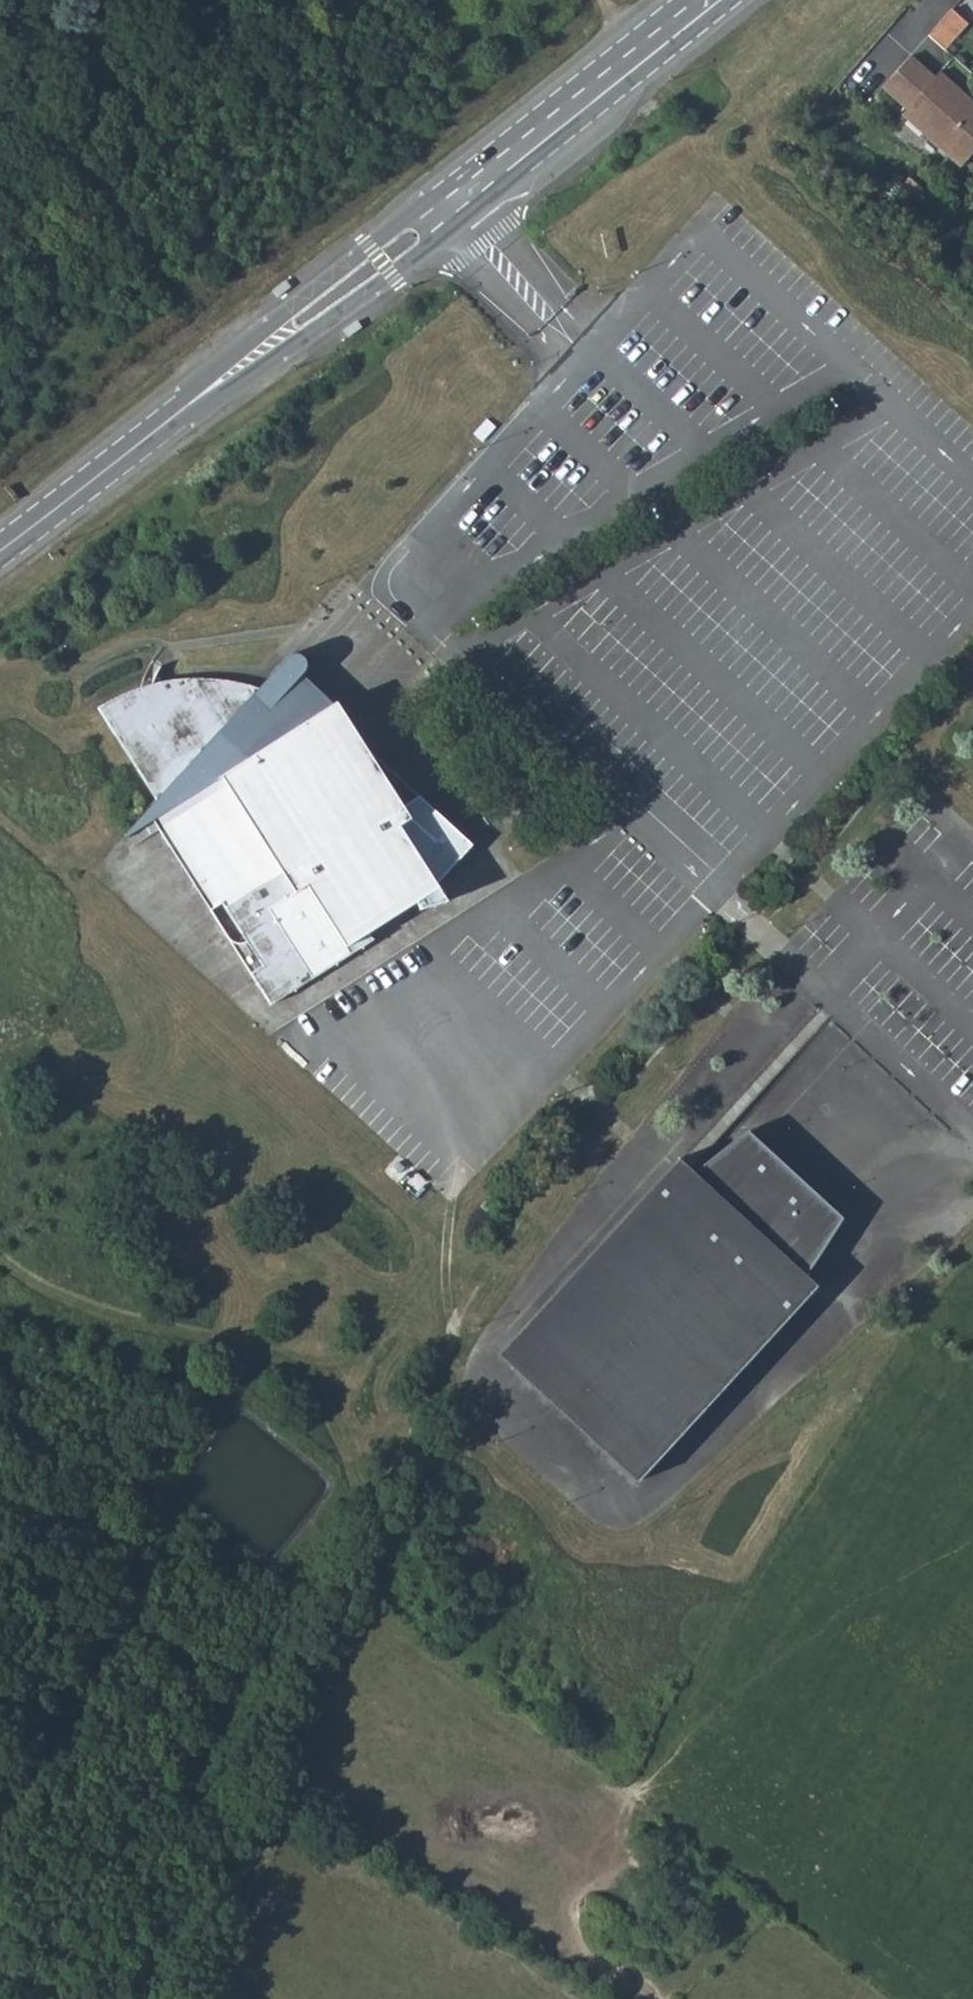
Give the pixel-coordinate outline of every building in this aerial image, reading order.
[(951,10),(930,35),(949,51),(969,25),(951,10)] [(883,89),(907,111),(903,116),(961,168),(972,156),(972,98),(944,72),(937,77),(912,56),(883,89)] [(893,164),(885,174),(914,198),(922,189),(893,164)] [(292,287),(287,280),(272,291),(275,295),(278,298),(292,287)] [(362,324),(359,320),(344,331),(350,338),(364,327),(362,324)] [(150,822),(173,858),(185,851),(224,913),(213,920),(268,1006),(368,941),(365,933),(412,904),(417,911),(430,906),(443,902),(436,891),(433,886),(442,876),(452,864),(468,847),(416,798),(400,809),(333,704),(330,705),(298,674),(302,670),(303,669),(303,668),(303,666),(302,663),(299,660),(296,657),(292,656),(288,657),(284,659),(282,660),(254,689),(237,685),(221,682),(204,681),(187,680),(170,682),(154,685),(137,690),(123,696),(108,703),(95,711),(153,802),(116,842),(150,822)] [(173,858),(213,920),(224,913),(185,851),(173,858)] [(836,1223),(739,1135),(733,1140),(665,1196),(601,1256),(584,1274),(542,1321),(504,1367),(632,1482),(804,1292),(793,1282),(799,1275),(836,1223)] [(487,1197),(476,1208),(483,1215),(494,1204),(487,1197)] [(810,1285),(799,1275),(793,1282),(804,1292),(810,1285)]
